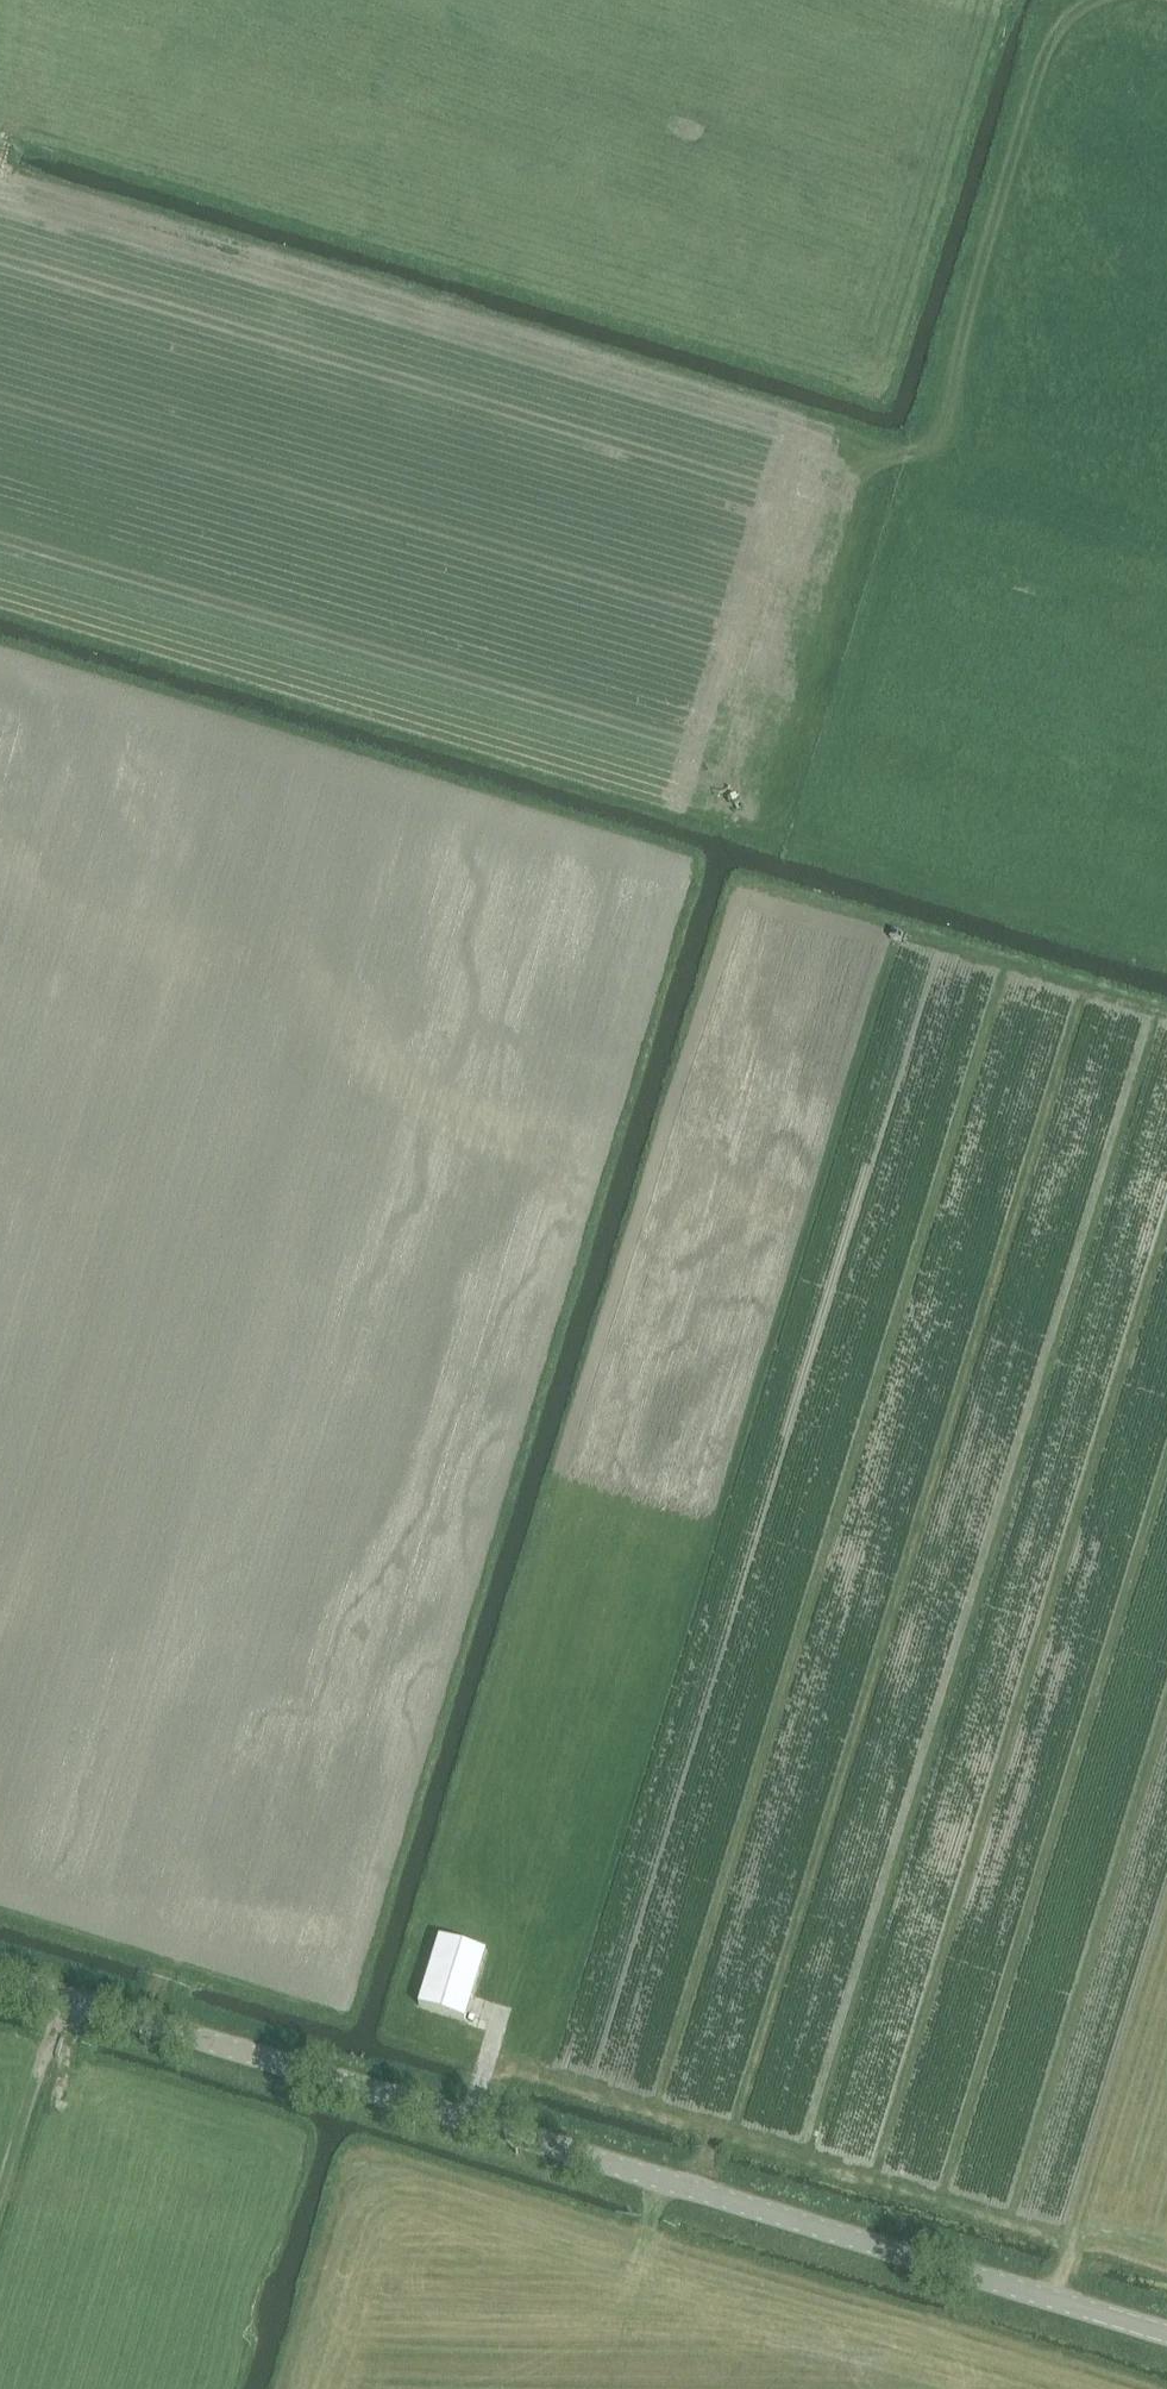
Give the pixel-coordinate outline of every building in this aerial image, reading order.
[(421,2005),(463,2019),(485,1952),(442,1938),(421,2005)]
